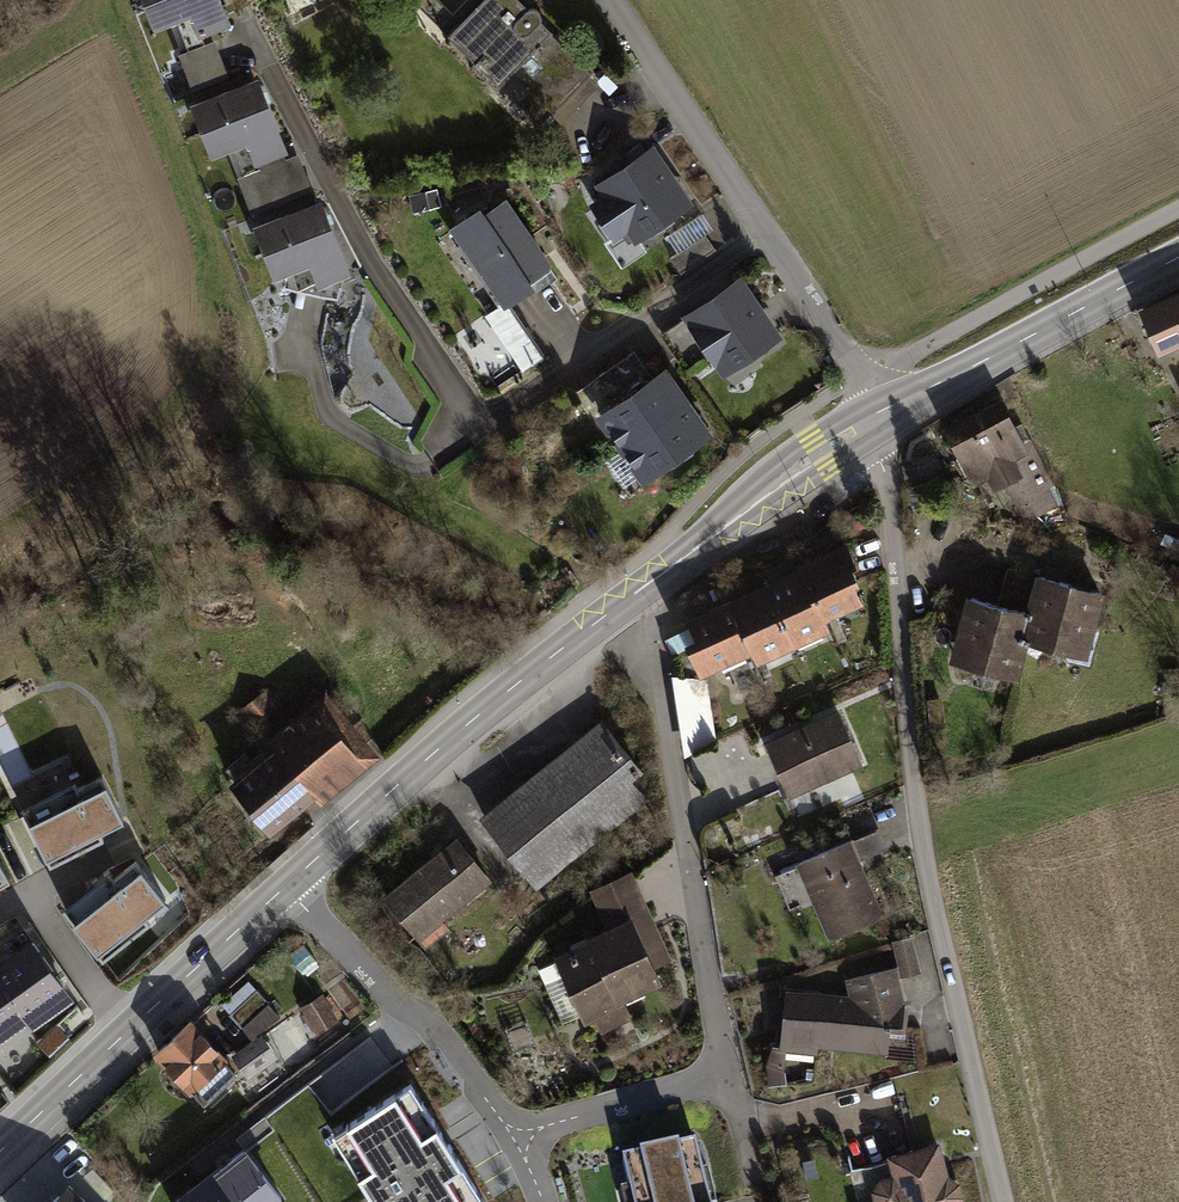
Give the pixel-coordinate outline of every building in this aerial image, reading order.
[(156,24),(191,10),(199,33),(225,23),(216,0),(146,0),(156,24)] [(450,34),(476,60),(474,62),(479,67),(481,65),(500,83),(509,73),(550,113),(538,125),(543,129),(554,118),(551,115),(591,74),(549,32),(550,31),(540,21),(540,18),(540,15),(539,12),(537,10),(535,9),(532,8),(530,8),(527,9),(519,0),(483,0),(450,34)] [(213,42),(180,55),(193,88),(226,75),(213,42)] [(256,83),(195,107),(213,152),(232,144),(248,138),(257,160),(282,150),(256,83)] [(248,138),(232,144),(244,176),(272,166),(285,199),(286,201),(312,190),(298,154),(285,158),(282,150),(257,160),(248,138)] [(651,153),(603,185),(610,196),(597,205),(615,232),(629,223),(636,235),(647,228),(648,229),(656,231),(674,219),(675,211),(674,209),(684,202),(651,153)] [(238,179),(251,212),(285,199),(272,166),(244,176),(238,179)] [(479,210),(454,227),(505,300),(506,299),(529,283),(525,277),(546,263),(504,202),(483,216),(479,210)] [(258,229),(275,273),(310,259),(319,282),(345,272),(319,205),(258,229)] [(670,257),(680,272),(715,249),(705,234),(670,257)] [(773,335),(738,283),(691,315),(701,330),(694,335),(709,356),(716,351),(726,367),(773,335)] [(1146,312),(1160,346),(1178,338),(1178,297),(1146,312)] [(506,299),(505,300),(486,313),(524,368),(544,355),(506,299)] [(684,404),(663,374),(649,385),(647,383),(639,381),(631,387),(629,396),(630,398),(603,417),(623,446),(684,404)] [(966,419),(946,429),(972,478),(990,468),(999,485),(1007,480),(1020,504),(1027,500),(1034,514),(1052,504),(999,402),(981,411),(977,404),(963,412),(966,419)] [(684,404),(623,446),(644,475),(671,456),(672,457),(681,459),(689,453),(691,444),(690,443),(704,433),(684,404)] [(800,565),(804,573),(822,613),(857,597),(853,587),(856,579),(849,565),(853,562),(847,548),(820,560),(818,557),(800,565)] [(1172,564),(1167,573),(1178,580),(1178,568),(1172,564)] [(1000,606),(1030,614),(1039,576),(1010,569),(1000,606)] [(804,573),(768,589),(791,640),(824,625),(819,614),(822,613),(804,573)] [(1030,614),(1024,641),(1027,642),(1028,638),(1063,648),(1067,633),(1078,636),(1081,637),(1084,637),(1087,635),(1089,632),(1100,593),(1039,576),(1030,614)] [(768,589),(732,606),(750,645),(754,644),(758,655),(791,640),(768,589)] [(1000,606),(970,598),(962,628),(962,632),(964,635),(966,637),(969,638),(974,640),(968,663),(1005,672),(1008,673),(1011,672),(1014,671),(1016,668),(1024,641),(1030,614),(1000,606)] [(715,615),(692,626),(699,642),(690,646),(699,668),(718,660),(723,671),(746,661),(741,650),(750,645),(732,606),(730,601),(712,609),(715,615)] [(692,626),(665,638),(672,654),(690,646),(699,642),(692,626)] [(679,677),(690,751),(714,740),(705,680),(679,677)] [(954,693),(945,693),(947,718),(956,717),(954,693)] [(241,711),(252,725),(273,708),(261,694),(241,711)] [(355,752),(323,713),(285,744),(281,740),(269,750),(273,754),(256,767),(245,753),(225,769),(268,823),(355,752)] [(839,714),(768,745),(786,786),(830,767),(833,773),(859,762),(839,714)] [(602,723),(485,818),(536,881),(642,797),(627,778),(639,768),(602,723)] [(123,819),(102,777),(25,815),(49,864),(103,838),(99,831),(123,819)] [(853,843),(860,860),(888,849),(880,831),(853,843)] [(457,840),(387,896),(417,934),(487,877),(457,840)] [(880,914),(848,841),(798,863),(799,865),(774,876),(789,910),(814,899),(819,911),(824,909),(835,933),(880,914)] [(144,916),(165,899),(135,861),(67,914),(102,958),(149,922),(144,916)] [(9,878),(0,862),(0,883),(9,878)] [(559,959),(538,968),(562,1023),(588,1011),(597,1031),(627,1016),(618,996),(657,978),(651,965),(666,958),(654,931),(650,929),(646,929),(637,933),(631,922),(647,915),(632,883),(598,899),(612,929),(588,940),(587,938),(570,946),(572,951),(558,957),(559,959)] [(894,941),(902,972),(918,968),(910,937),(894,941)] [(23,1013),(23,1014),(64,985),(33,943),(0,966),(0,982),(23,1013)] [(304,945),(289,956),(300,971),(315,961),(304,945)] [(855,999),(787,992),(782,1038),(885,1049),(888,1024),(900,1026),(902,1002),(894,968),(850,979),(855,999)] [(0,982),(0,1030),(23,1013),(0,982)] [(230,1012),(242,1026),(269,1001),(257,988),(230,1012)] [(307,1011),(302,1014),(312,1031),(333,1019),(321,998),(305,1008),(307,1011)] [(269,1001),(242,1026),(255,1044),(260,1040),(255,1033),(280,1016),(269,1001)] [(56,1023),(37,1042),(50,1056),(69,1037),(56,1023)] [(190,1023),(158,1051),(179,1074),(174,1078),(186,1091),(191,1087),(204,1101),(235,1072),(190,1023)] [(239,1054),(250,1070),(271,1056),(260,1040),(255,1044),(239,1054)] [(410,1084),(346,1124),(362,1149),(348,1158),(376,1201),(485,1201),(410,1084)] [(622,1158),(629,1187),(638,1185),(642,1201),(700,1201),(693,1172),(702,1170),(695,1141),(622,1158)] [(959,1197),(956,1185),(945,1178),(937,1145),(892,1156),(903,1201),(898,1201),(955,1201),(959,1197)] [(281,1196),(244,1149),(176,1201),(272,1201),(281,1196)]
